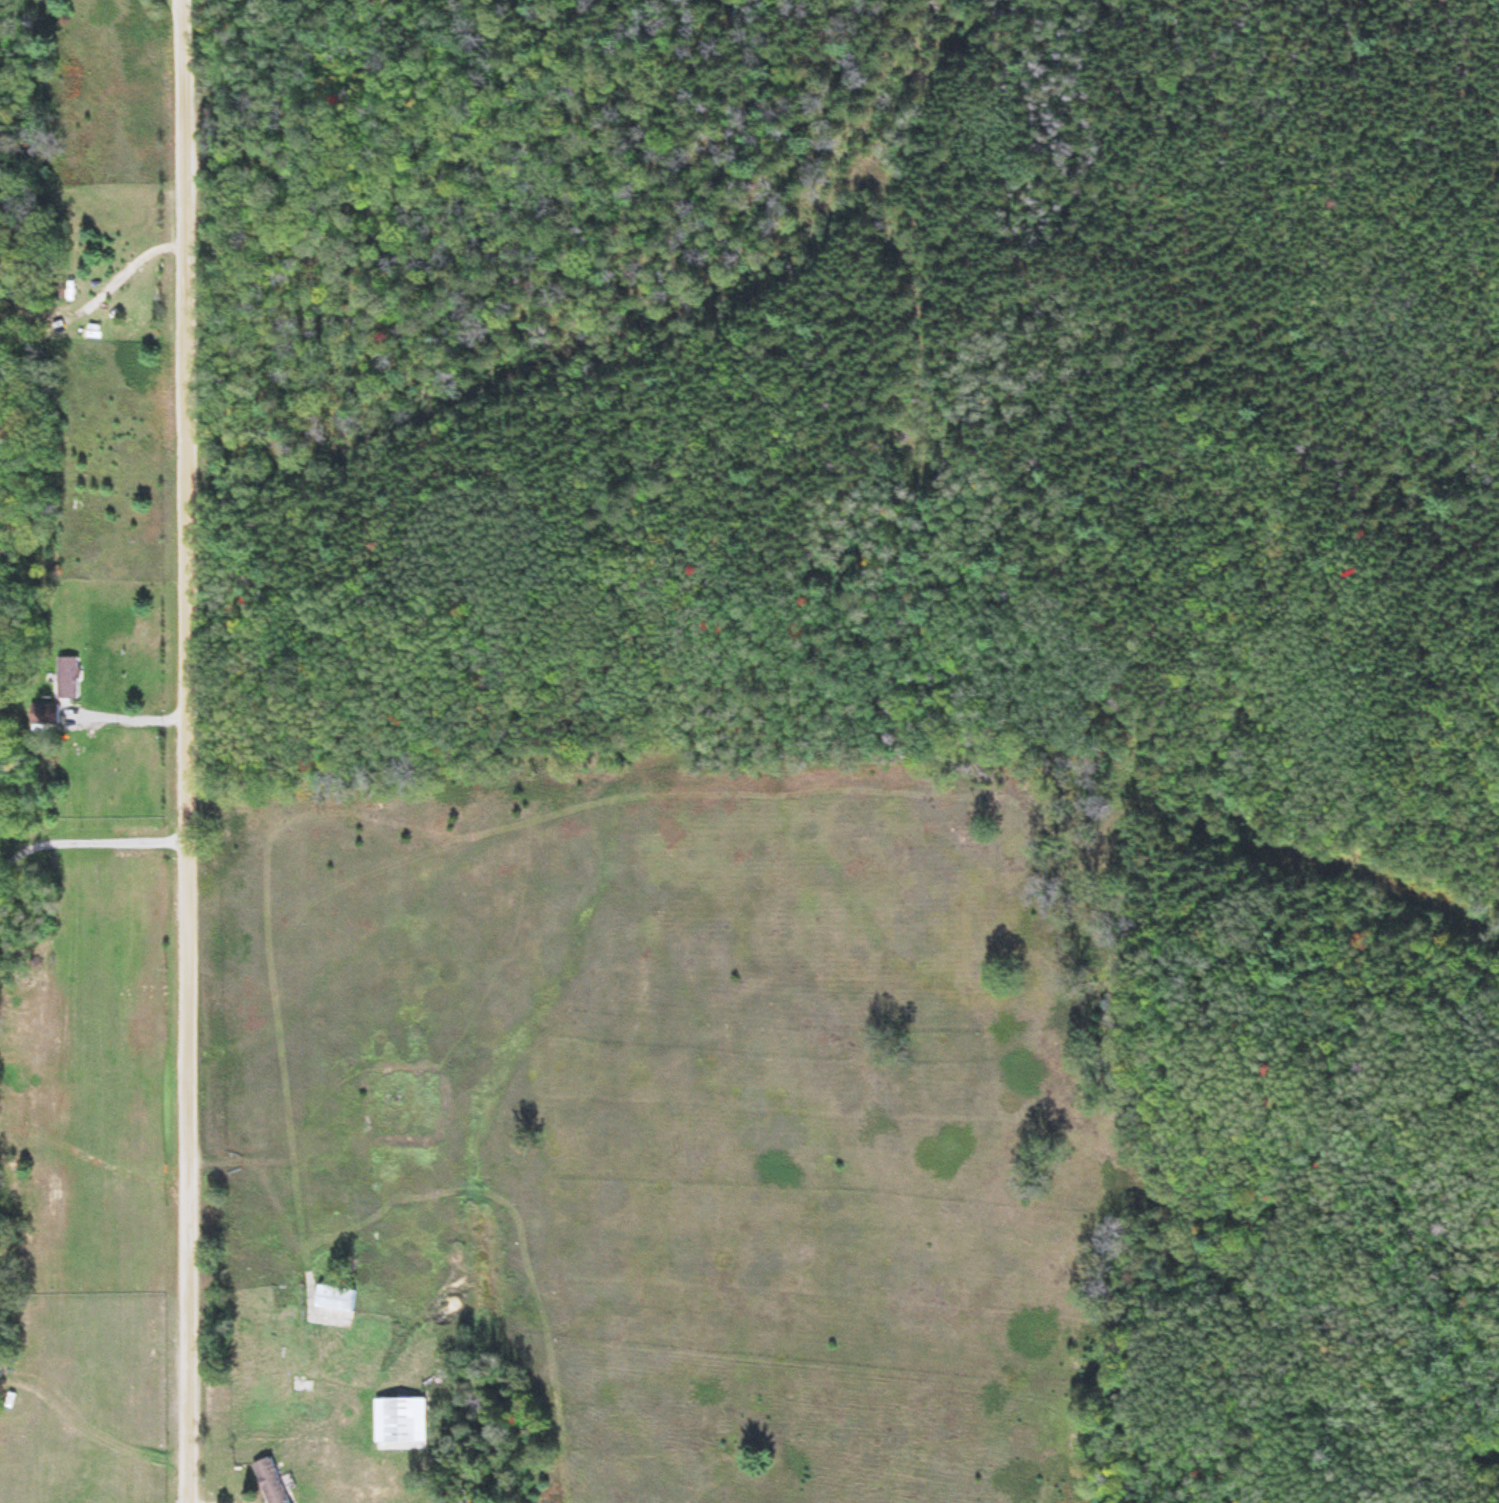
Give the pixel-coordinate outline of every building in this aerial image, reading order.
[(59,701),(80,701),(80,660),(59,660),(59,701)] [(31,727),(59,727),(59,707),(31,707),(31,727)] [(315,1308),(354,1315),(358,1292),(318,1285),(315,1308)] [(427,1444),(427,1399),(376,1399),(376,1444),(427,1444)] [(267,1502),(289,1502),(273,1459),(253,1466),(267,1502)]
